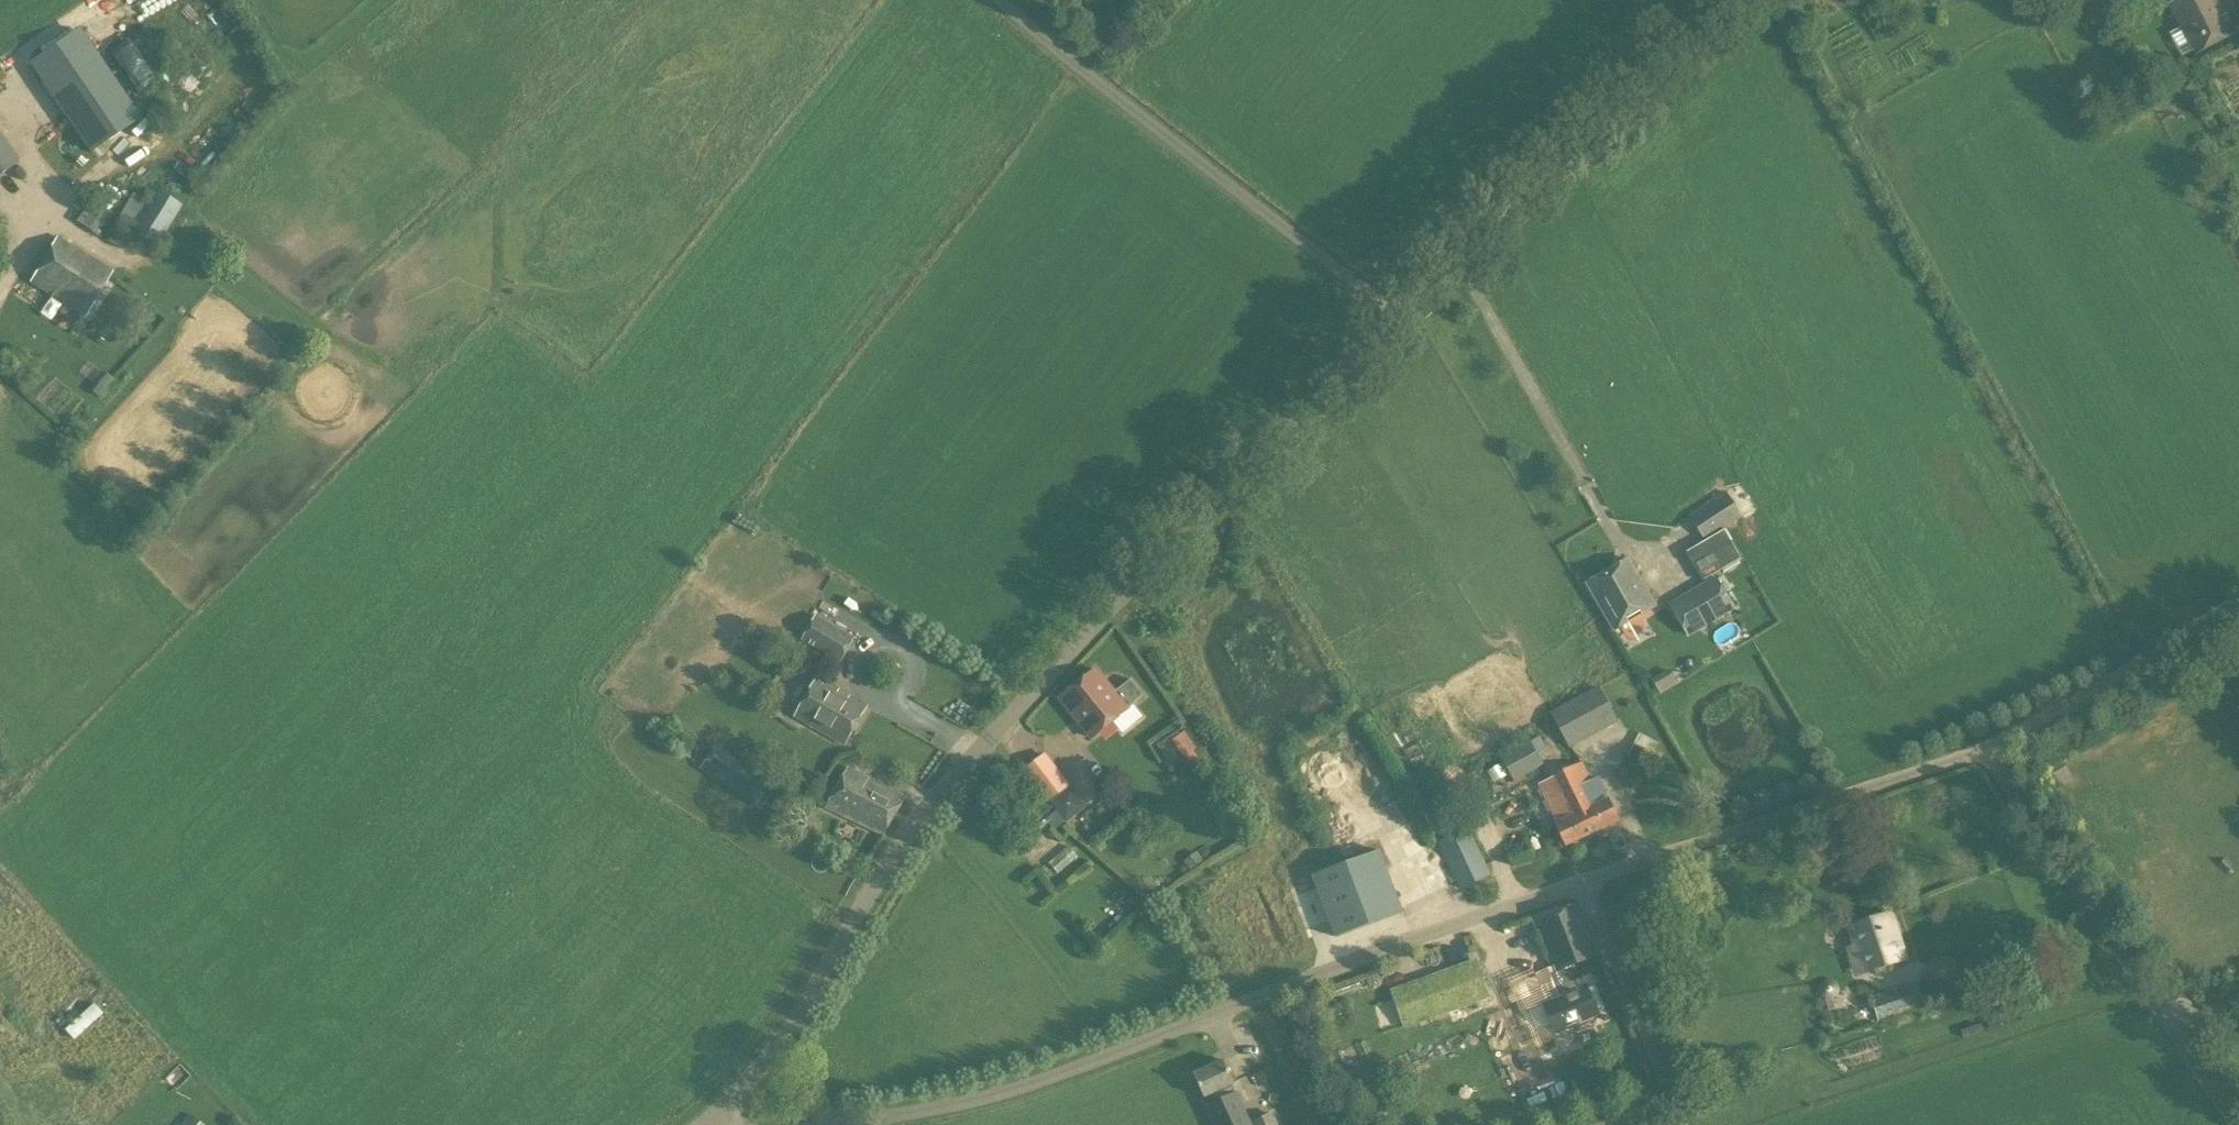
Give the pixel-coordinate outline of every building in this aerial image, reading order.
[(2051,4),(2055,12),(2078,0),(2059,0),(2051,4)] [(2139,9),(2147,5),(2149,7),(2162,0),(2134,0),(2139,9)] [(2168,5),(2194,56),(2236,34),(2219,0),(2179,0),(2168,5)] [(10,70),(71,156),(119,122),(58,36),(10,70)] [(2123,94),(2134,89),(2126,75),(2116,81),(2123,94)] [(0,133),(0,175),(20,162),(0,133)] [(153,190),(127,231),(157,248),(182,205),(153,190)] [(90,199),(76,222),(98,237),(112,214),(90,199)] [(116,226),(107,242),(119,248),(127,232),(116,226)] [(30,282),(84,317),(112,272),(57,238),(30,282)] [(111,380),(105,375),(91,393),(97,398),(111,380)] [(1702,582),(1741,559),(1723,530),(1742,518),(1725,493),(1689,516),(1705,542),(1687,553),(1702,582)] [(1586,584),(1614,631),(1656,606),(1629,560),(1586,584)] [(1688,638),(1735,610),(1716,576),(1668,604),(1688,638)] [(855,639),(816,616),(801,641),(841,664),(855,639)] [(1651,680),(1659,693),(1660,695),(1678,684),(1677,683),(1669,669),(1651,680)] [(1130,680),(1114,693),(1096,671),(1061,700),(1092,738),(1144,696),(1130,680)] [(866,708),(817,679),(795,717),(844,746),(866,708)] [(1569,748),(1616,723),(1598,689),(1551,714),(1569,748)] [(1181,734),(1179,735),(1177,731),(1156,744),(1159,749),(1158,750),(1165,761),(1178,753),(1182,758),(1184,756),(1190,764),(1203,755),(1185,731),(1181,734)] [(1514,782),(1542,766),(1528,742),(1501,757),(1514,782)] [(1633,745),(1625,761),(1644,771),(1652,754),(1633,745)] [(1066,787),(1041,756),(1023,771),(1048,802),(1066,787)] [(1546,785),(1540,787),(1558,824),(1556,825),(1566,846),(1618,821),(1608,800),(1607,800),(1598,778),(1589,782),(1582,765),(1545,782),(1546,785)] [(905,798),(849,768),(827,808),(882,834),(905,798)] [(775,784),(759,773),(752,783),(744,794),(759,805),(767,794),(775,784)] [(1489,876),(1468,829),(1438,843),(1458,889),(1489,876)] [(1533,857),(1524,840),(1504,849),(1513,867),(1533,857)] [(1069,844),(1050,862),(1060,873),(1079,855),(1069,844)] [(1197,851),(1186,860),(1193,868),(1204,859),(1197,851)] [(1313,876),(1336,937),(1402,913),(1379,851),(1313,876)] [(1583,987),(1573,965),(1598,954),(1577,904),(1532,917),(1553,965),(1532,973),(1544,1005),(1545,1004),(1558,1034),(1596,1016),(1583,987)] [(1906,960),(1891,914),(1849,927),(1864,973),(1906,960)] [(1392,991),(1405,1027),(1488,998),(1475,961),(1392,991)] [(1915,984),(1870,998),(1880,1022),(1923,1008),(1915,984)] [(95,1001),(66,1028),(75,1038),(104,1011),(95,1001)] [(1224,1035),(1196,1046),(1205,1067),(1232,1056),(1224,1035)] [(1234,1084),(1223,1061),(1194,1075),(1205,1098),(1207,1097),(1211,1105),(1208,1107),(1217,1124),(1250,1124),(1231,1085),(1234,1084)] [(189,1114),(180,1124),(202,1124),(189,1114)] [(1252,1123),(1253,1124),(1277,1124),(1272,1114),(1252,1123)]
